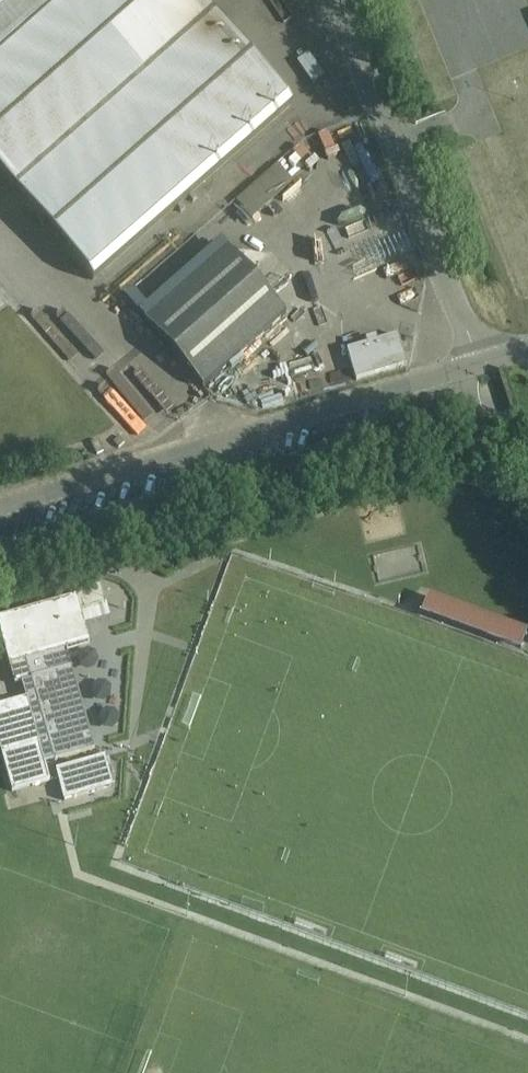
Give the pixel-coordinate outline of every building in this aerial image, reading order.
[(93,279),(291,104),(197,0),(0,0),(0,173),(93,279)] [(250,215),(293,183),(279,164),(235,196),(250,215)] [(228,248),(144,321),(203,388),(286,314),(228,248)] [(356,379),(407,364),(398,334),(347,349),(356,379)] [(95,560),(94,554),(83,557),(85,563),(95,560)] [(54,760),(94,748),(66,649),(90,642),(81,611),(105,604),(99,582),(73,589),(75,596),(0,617),(0,630),(15,684),(32,679),(36,695),(54,760)] [(527,628),(527,625),(429,589),(421,610),(521,646),(527,628)] [(0,705),(0,751),(1,753),(2,753),(12,790),(50,780),(45,762),(54,760),(36,695),(26,698),(10,702),(0,705)] [(113,786),(105,755),(56,769),(64,800),(113,786)]
